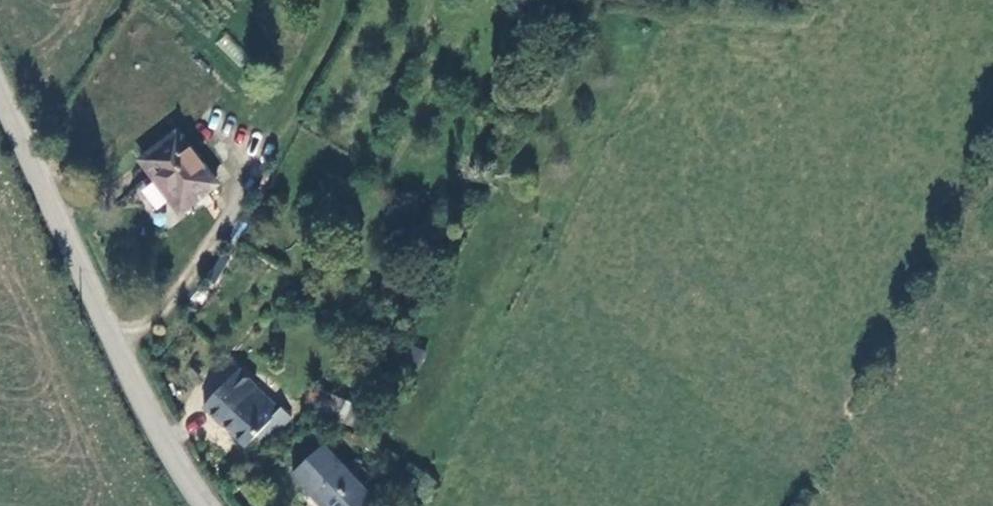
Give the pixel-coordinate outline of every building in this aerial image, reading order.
[(190,200),(214,184),(171,126),(133,155),(167,202),(183,190),(190,200)] [(257,442),(281,412),(241,381),(210,420),(238,442),(246,432),(257,442)] [(362,495),(309,437),(280,466),(316,505),(350,505),(362,495)]
